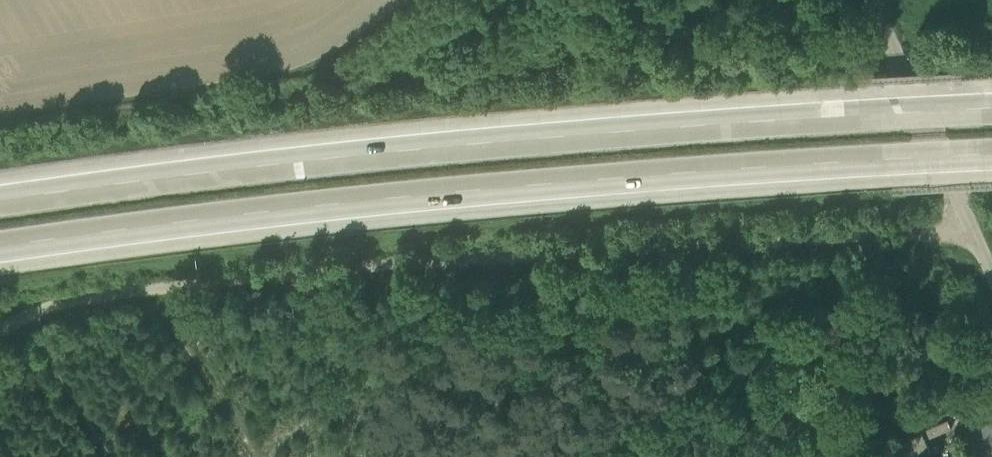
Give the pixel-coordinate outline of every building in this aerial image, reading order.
[(971,428),(984,456),(991,456),(991,418),(971,428)]
